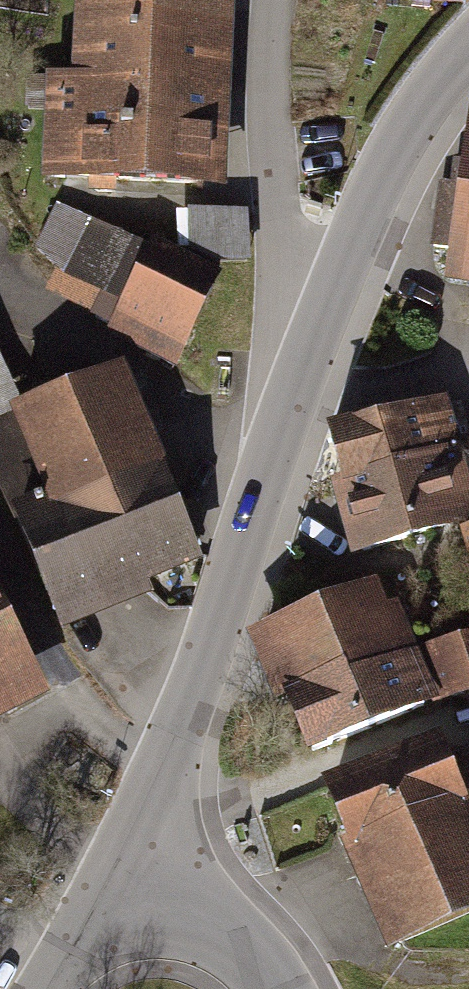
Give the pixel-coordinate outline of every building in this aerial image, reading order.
[(231,7),(180,6),(180,0),(74,0),(73,78),(41,78),(39,185),(227,189),(231,7)] [(468,1),(468,0),(446,0),(456,11),(468,1)] [(437,302),(468,308),(468,136),(437,302)] [(252,268),(248,211),(178,215),(180,252),(54,195),(20,270),(47,282),(38,302),(178,365),(222,270),(252,268)] [(114,363),(21,403),(0,355),(0,524),(47,633),(202,567),(114,363)] [(448,402),(324,437),(360,564),(464,535),(468,533),(468,479),(448,402)] [(408,666),(377,589),(251,639),(300,761),(426,710),(408,666)] [(0,614),(0,728),(45,706),(0,614)] [(468,713),(468,666),(463,644),(438,651),(456,716),(468,713)] [(451,736),(328,784),(385,931),(412,920),(419,938),(468,918),(468,767),(463,769),(451,736)]
